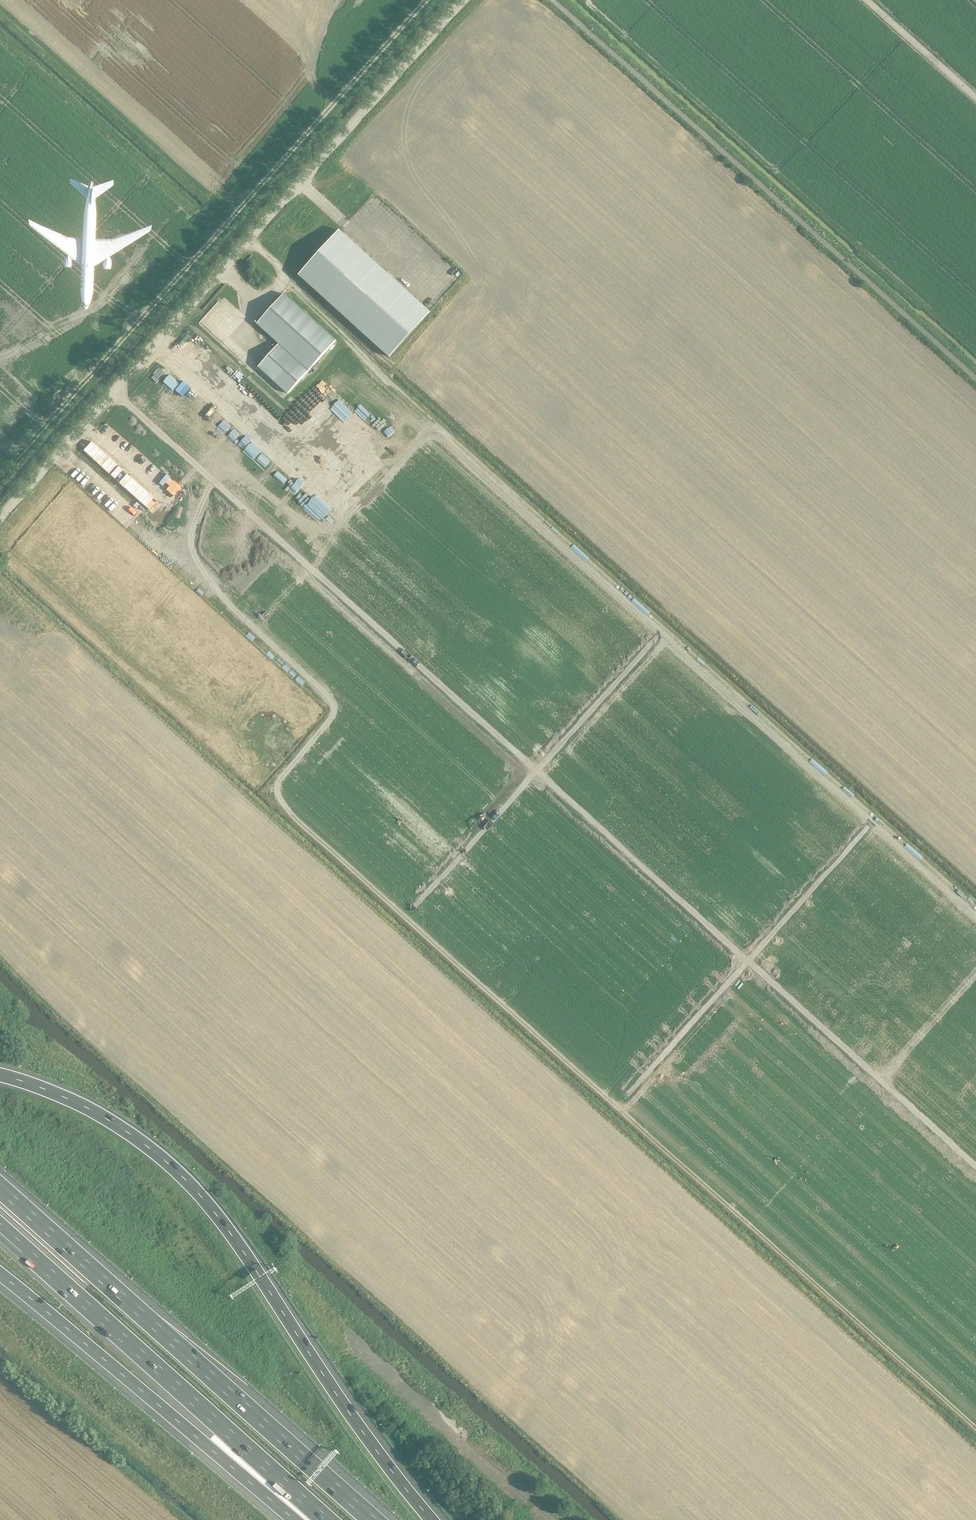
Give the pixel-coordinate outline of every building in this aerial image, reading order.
[(339,230),(299,275),(389,357),(430,312),(339,230)] [(258,367),(288,394),(336,340),(284,293),(257,324),(279,344),(258,367)] [(271,727),(279,737),(285,732),(277,722),(271,727)]
